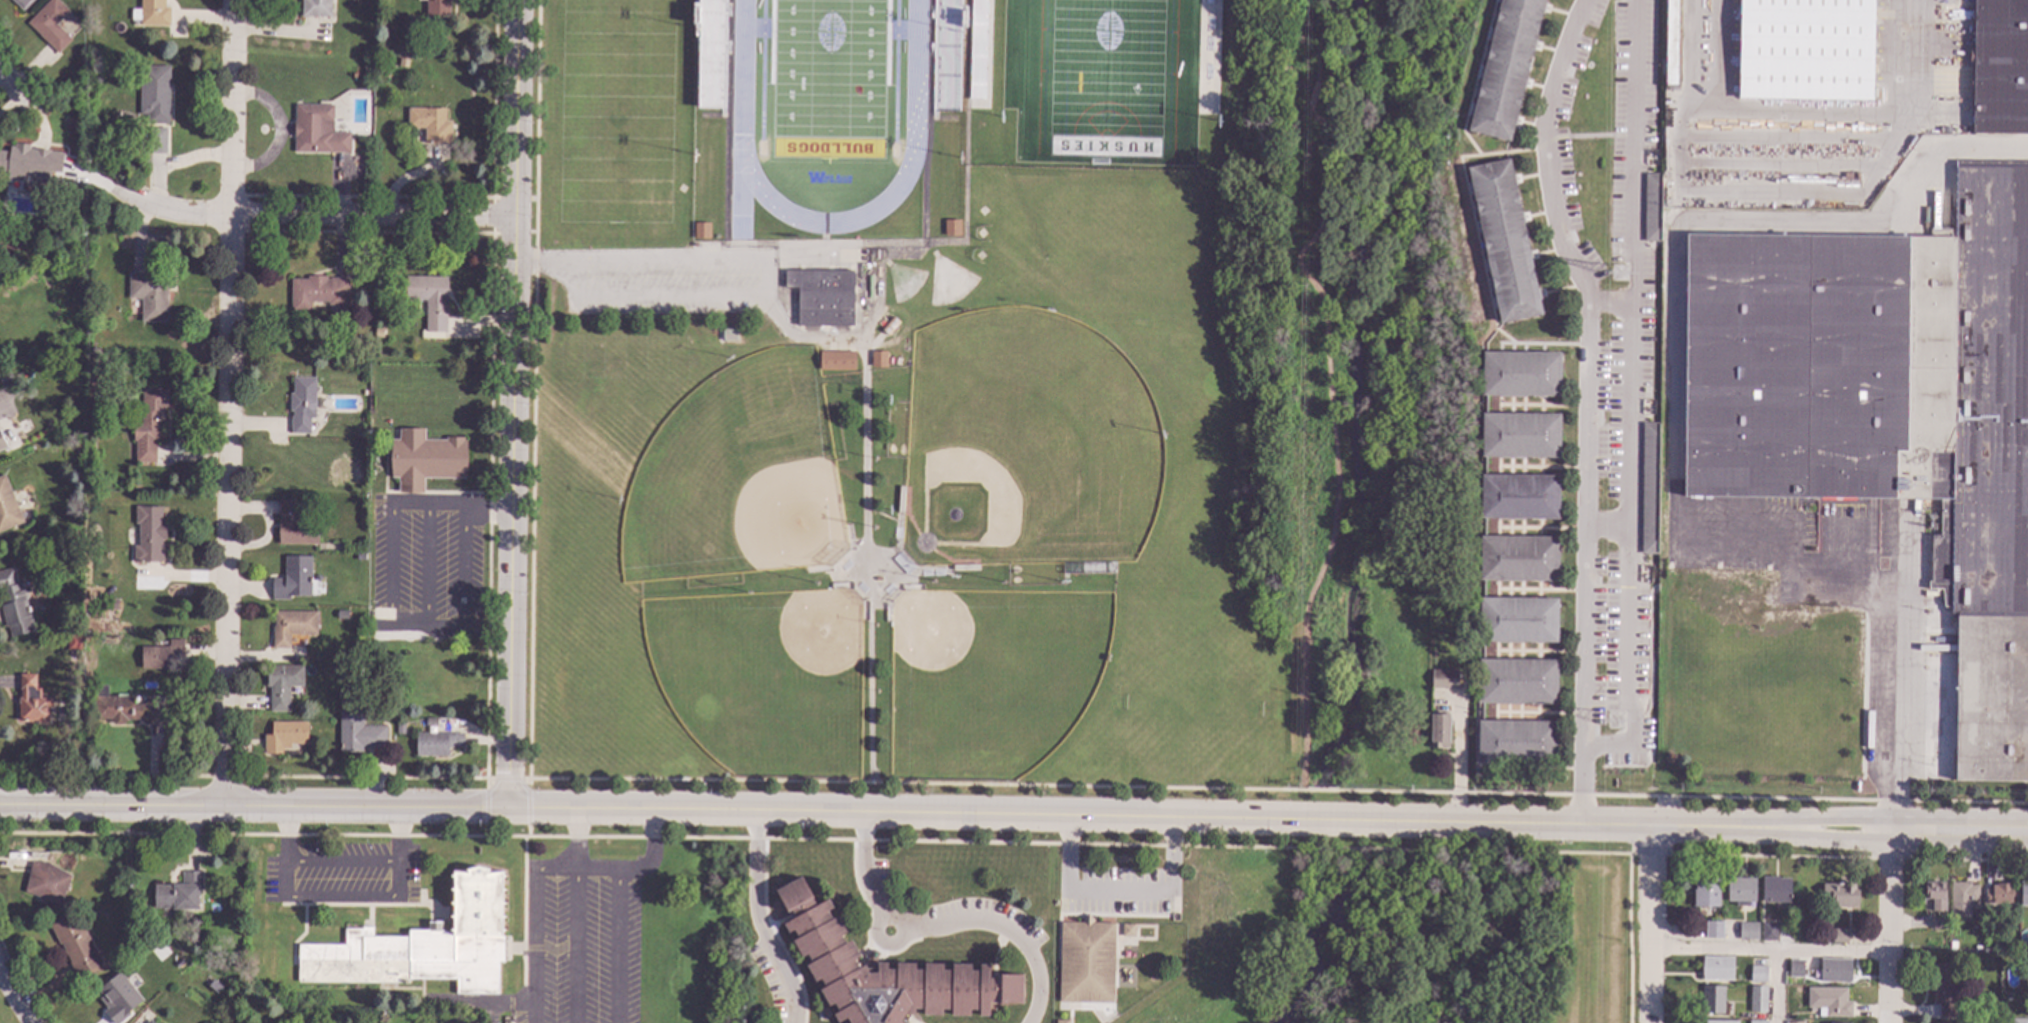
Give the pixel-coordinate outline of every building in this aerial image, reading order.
[(23,10),(12,0),(32,0),(23,10)] [(27,22),(50,0),(58,0),(69,11),(56,24),(72,39),(58,53),(27,22)] [(140,10),(140,0),(165,0),(165,8),(170,8),(169,26),(140,25),(140,20),(132,20),(132,10),(140,10)] [(301,16),(301,0),(331,0),(331,16),(301,16)] [(426,15),(426,0),(451,0),(451,1),(449,1),(449,15),(426,15)] [(1468,131),(1500,0),(1545,0),(1510,141),(1468,131)] [(1665,84),(1666,0),(1677,0),(1676,84),(1665,84)] [(1738,99),(1739,0),(1873,0),(1872,101),(1738,99)] [(1972,133),(1974,0),(2027,0),(2027,134),(1972,133)] [(169,123),(147,123),(148,114),(139,114),(140,65),(170,66),(169,123)] [(333,132),(350,132),(350,153),(295,152),(295,137),(294,137),(294,122),(295,122),(295,104),(333,105),(333,132)] [(445,121),(451,121),(451,144),(424,144),(425,128),(407,128),(408,108),(446,109),(445,121)] [(122,111),(123,114),(121,118),(118,118),(115,117),(114,114),(116,110),(119,109),(122,111)] [(30,145),(30,149),(35,150),(35,148),(50,150),(50,151),(64,153),(61,173),(50,171),(49,183),(6,178),(10,146),(15,147),(16,143),(30,145)] [(1542,314),(1499,323),(1467,168),(1509,159),(1542,314)] [(1955,161),(2027,162),(2027,781),(1955,780),(1957,611),(1951,611),(1951,606),(1944,606),(1941,589),(1928,589),(1928,581),(1931,581),(1931,535),(1940,535),(1940,499),(1684,496),(1686,234),(1929,236),(1929,229),(1955,229),(1955,161)] [(1660,241),(1643,241),(1644,173),(1661,173),(1660,241)] [(959,235),(943,235),(944,219),(959,219),(959,235)] [(709,223),(694,223),(694,239),(710,238),(709,223)] [(853,326),(798,326),(798,288),(785,288),(785,270),(853,270),(853,326)] [(167,322),(141,321),(142,297),(128,297),(129,273),(167,273),(167,322)] [(327,279),(329,279),(330,278),(347,278),(347,279),(349,279),(349,297),(347,297),(347,305),(328,305),(328,302),(311,302),(311,310),(290,310),(291,279),(307,279),(307,276),(327,276),(327,279)] [(446,332),(444,332),(444,338),(421,338),(421,330),(425,330),(426,300),(405,300),(405,276),(447,277),(446,332)] [(899,322),(888,336),(881,330),(892,316),(899,322)] [(853,370),(818,369),(818,368),(819,351),(854,352),(853,370)] [(886,367),(870,367),(870,352),(875,352),(886,352),(886,367)] [(1559,396),(1482,395),(1482,352),(1560,353),(1559,396)] [(96,362),(88,362),(88,354),(96,354),(96,362)] [(97,373),(89,373),(89,365),(97,365),(97,373)] [(11,377),(0,382),(0,375),(8,371),(11,377)] [(315,418),(310,418),(310,433),(291,433),(291,415),(292,416),(292,411),(289,411),(290,393),(292,393),(293,377),(316,377),(315,418)] [(167,407),(163,407),(163,421),(157,421),(157,440),(155,440),(155,462),(135,462),(135,440),(133,440),(133,423),(141,423),(142,389),(167,389),(167,407)] [(1559,457),(1481,457),(1482,413),(1485,413),(1559,414),(1559,457)] [(1657,553),(1640,553),(1642,424),(1658,424),(1657,553)] [(424,439),(446,440),(446,437),(464,437),(464,440),(466,440),(465,478),(424,477),(424,492),(398,492),(398,477),(391,477),(391,439),(399,439),(399,429),(424,429),(424,439)] [(82,443),(75,444),(73,437),(81,436),(82,443)] [(24,522),(0,531),(0,476),(4,474),(24,522)] [(1558,519),(1481,518),(1481,475),(1558,476),(1558,519)] [(298,520),(318,520),(318,544),(317,544),(279,544),(279,499),(298,499),(298,520)] [(1908,511),(1908,499),(1865,499),(1865,510),(1908,511)] [(162,521),(166,521),(166,540),(162,540),(161,544),(164,544),(164,562),(133,562),(134,544),(139,544),(139,524),(135,524),(135,506),(162,507),(162,521)] [(76,536),(75,544),(67,543),(68,535),(76,536)] [(1557,581),(1480,580),(1480,536),(1483,536),(1558,537),(1557,581)] [(311,596),(289,596),(289,600),(272,600),(272,578),(284,578),(284,556),(311,556),(311,596)] [(4,604),(0,588),(0,572),(14,568),(18,584),(23,583),(35,631),(9,637),(1,605),(4,604)] [(1392,591),(1384,591),(1384,580),(1392,580),(1392,591)] [(118,607),(106,607),(106,598),(118,598),(118,607)] [(1557,642),(1479,641),(1479,598),(1557,599),(1557,642)] [(347,619),(337,619),(337,611),(347,611),(347,619)] [(316,634),(290,634),(290,648),(272,648),(273,626),(274,626),(274,612),(316,612),(316,634)] [(81,636),(81,650),(68,649),(68,635),(81,636)] [(115,635),(115,643),(103,642),(103,635),(115,635)] [(182,658),(173,658),(173,662),(170,662),(170,670),(164,670),(163,669),(141,668),(141,647),(169,647),(169,640),(182,640),(182,658)] [(1556,704),(1478,703),(1479,659),(1482,659),(1557,660),(1556,704)] [(303,687),(289,686),(289,711),(270,711),(270,686),(266,686),(266,666),(303,666),(303,687)] [(1458,688),(1432,688),(1432,671),(1457,671),(1458,671),(1458,688)] [(36,688),(40,688),(40,697),(52,697),(52,708),(49,708),(49,721),(46,721),(46,723),(37,723),(37,720),(19,720),(19,698),(21,698),(20,674),(36,674),(36,688)] [(128,696),(134,696),(134,704),(145,704),(145,695),(164,696),(164,723),(144,722),(144,720),(128,720),(121,725),(115,725),(109,720),(94,719),(94,696),(117,696),(117,694),(128,694),(128,696)] [(363,725),(386,726),(386,749),(363,748),(362,752),(339,752),(340,712),(363,712),(363,725)] [(1448,743),(1440,742),(1440,748),(1431,748),(1431,715),(1449,715),(1448,743)] [(1555,765),(1478,764),(1478,720),(1556,722),(1555,765)] [(307,744),(290,744),(290,749),(283,749),(283,754),(264,754),(264,735),(271,735),(271,722),(307,722),(307,744)] [(463,748),(448,748),(448,756),(416,756),(416,733),(463,733),(463,748)] [(46,862),(71,875),(60,905),(24,892),(31,867),(12,867),(12,852),(46,852),(46,862)] [(489,870),(488,873),(502,872),(503,962),(498,962),(498,993),(456,993),(456,979),(409,978),(409,982),(298,981),(298,944),(344,945),(344,929),(362,929),(362,927),(372,927),(372,937),(409,937),(408,930),(428,930),(428,922),(441,922),(441,930),(453,934),(454,872),(467,872),(466,870),(478,866),(489,870)] [(203,893),(199,893),(199,910),(173,910),(173,908),(154,908),(154,885),(182,886),(182,871),(203,871),(203,893)] [(900,1022),(902,1022),(849,1022),(847,1019),(838,1022),(833,1014),(838,1011),(835,1004),(828,1006),(820,990),(825,987),(821,979),(815,982),(806,965),(811,963),(808,955),(802,957),(792,941),(798,939),(794,930),(788,933),(783,924),(795,918),(792,911),(787,913),(775,891),(800,876),(816,906),(828,899),(833,908),(827,912),(832,919),(837,916),(846,933),(841,936),(846,943),(850,941),(860,957),(854,960),(859,968),(864,965),(869,973),(877,974),(877,964),(887,963),(887,969),(896,970),(896,964),(915,964),(915,970),(924,970),(924,964),(943,964),(943,971),(952,971),(952,965),(971,965),(971,971),(980,971),(980,965),(990,965),(990,978),(998,978),(998,975),(1022,975),(1022,1004),(998,1004),(997,1002),(989,1002),(989,1016),(979,1016),(979,1010),(970,1010),(970,1016),(951,1016),(951,1009),(942,1009),(942,1015),(923,1015),(923,1009),(914,1008),(914,1015),(905,1015),(900,1022)] [(1778,878),(1790,879),(1790,902),(1761,902),(1762,876),(1778,877),(1778,878)] [(1754,902),(1745,902),(1745,906),(1735,906),(1735,902),(1726,902),(1727,877),(1755,878),(1754,902)] [(1718,907),(1693,906),(1693,889),(1695,889),(1695,878),(1719,879),(1718,907)] [(1945,912),(1932,912),(1932,899),(1924,899),(1925,882),(1946,882),(1945,912)] [(1970,885),(1978,885),(1978,901),(1970,901),(1970,921),(1950,921),(1950,882),(1970,882),(1970,885)] [(1858,905),(1855,905),(1855,907),(1833,906),(1833,904),(1829,904),(1830,896),(1822,896),(1822,883),(1858,884),(1858,905)] [(2011,903),(1985,903),(1985,888),(1991,888),(1991,885),(1995,885),(1995,883),(2011,883),(2011,903)] [(2020,883),(2027,883),(2027,906),(2020,906),(2020,883)] [(102,964),(77,977),(69,962),(70,962),(61,943),(59,944),(49,925),(51,924),(49,920),(54,917),(56,921),(75,912),(102,964)] [(1094,920),(1092,923),(1114,923),(1113,1003),(1059,1001),(1060,922),(1083,922),(1081,920),(1088,914),(1094,920)] [(1946,929),(1932,929),(1933,918),(1947,919),(1946,929)] [(1722,938),(1705,938),(1705,921),(1722,921),(1722,938)] [(1758,923),(1758,939),(1739,939),(1739,923),(1758,923)] [(1776,940),(1761,940),(1761,923),(1776,923),(1776,940)] [(1134,924),(1134,936),(1121,936),(1122,924),(1134,924)] [(1847,929),(1846,943),(1832,943),(1832,929),(1847,929)] [(1732,980),(1702,980),(1702,957),(1733,957),(1732,980)] [(1803,976),(1789,976),(1789,959),(1803,959),(1803,976)] [(1850,982),(1820,982),(1820,959),(1851,960),(1850,982)] [(1950,992),(1952,992),(1952,1001),(1962,1001),(1962,1018),(1938,1018),(1939,1004),(1933,1004),(1933,980),(1926,980),(1926,964),(1950,964),(1950,992)] [(1766,966),(1766,982),(1756,982),(1750,982),(1750,966),(1766,966)] [(144,1002),(120,972),(95,992),(108,1008),(104,1011),(113,1022),(117,1022),(144,1002)] [(211,980),(206,985),(202,981),(207,976),(211,980)] [(1766,986),(1766,1012),(1749,1012),(1750,985),(1766,986)] [(1724,987),(1723,1014),(1701,1013),(1702,986),(1724,987)] [(1846,1002),(1852,1002),(1852,1016),(1818,1017),(1818,1008),(1807,1008),(1807,988),(1846,988),(1846,1002)]
